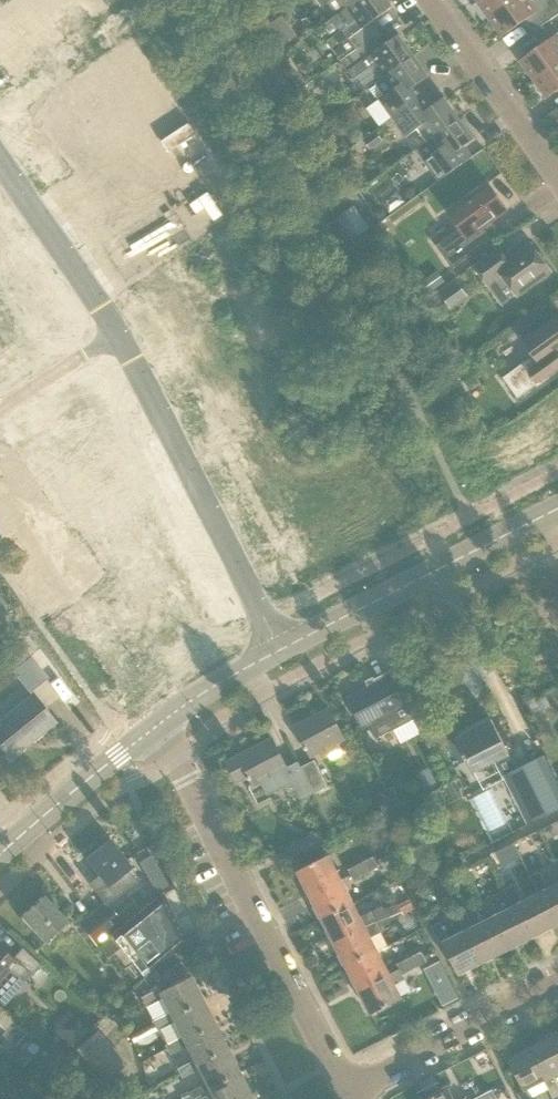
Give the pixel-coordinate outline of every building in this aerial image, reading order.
[(322,26),(331,38),(327,40),(341,59),(370,40),(379,34),(371,23),(393,7),(388,0),(358,0),(346,9),(322,26)] [(346,9),(358,0),(340,0),(346,9)] [(514,0),(476,0),(478,3),(473,6),(483,20),(488,17),(489,18),(514,0)] [(557,15),(557,2),(557,1),(557,0),(514,0),(489,18),(502,37),(528,19),(536,31),(550,20),(557,15)] [(284,15),(271,24),(285,44),(298,35),(284,15)] [(377,51),(370,40),(341,59),(355,78),(373,65),(383,78),(414,56),(399,35),(377,51)] [(533,80),(557,62),(557,39),(555,35),(520,61),(533,80)] [(383,78),(376,82),(385,95),(380,99),(394,118),(418,100),(411,90),(422,82),(429,77),(414,56),(383,78)] [(533,80),(547,99),(557,91),(557,62),(533,80)] [(299,69),(290,75),(298,88),(307,82),(299,69)] [(418,100),(394,118),(407,137),(418,129),(427,142),(459,119),(444,98),(438,102),(426,111),(418,100)] [(329,118),(318,101),(306,109),(317,126),(329,118)] [(459,119),(427,142),(415,150),(438,181),(460,166),(452,155),(474,140),(459,119)] [(340,139),(333,129),(325,135),(332,145),(340,139)] [(359,164),(353,154),(342,160),(347,170),(359,164)] [(350,195),(368,222),(387,210),(369,183),(350,195)] [(485,227),(508,211),(488,184),(449,212),(461,229),(436,247),(453,270),(494,239),(485,227)] [(355,239),(372,227),(356,205),(339,218),(355,239)] [(499,248),(474,267),(489,287),(504,276),(518,296),(552,272),(531,244),(508,261),(499,248)] [(425,296),(427,295),(446,281),(439,270),(418,286),(425,296)] [(443,288),(438,291),(450,307),(454,304),(443,288)] [(523,341),(535,356),(505,378),(518,397),(557,369),(557,315),(523,341)] [(470,364),(459,370),(465,380),(476,374),(470,364)] [(28,632),(19,640),(32,656),(41,649),(28,632)] [(19,640),(0,655),(13,671),(32,656),(19,640)] [(406,705),(404,706),(389,677),(355,695),(358,700),(351,703),(350,702),(349,703),(363,729),(368,726),(375,739),(413,719),(428,748),(440,741),(422,706),(409,713),(406,705)] [(8,759),(53,723),(32,697),(0,723),(0,749),(8,759)] [(336,742),(343,739),(328,709),(312,717),(313,719),(295,728),(310,756),(318,752),(321,758),(340,749),(336,742)] [(491,720),(458,736),(475,772),(499,760),(507,775),(518,769),(510,751),(513,750),(507,728),(497,733),(491,720)] [(314,795),(301,769),(298,763),(287,769),(271,740),(226,765),(237,785),(247,779),(248,782),(250,781),(254,788),(261,784),(268,797),(285,788),(290,796),(297,792),(302,801),(314,795)] [(507,775),(532,823),(557,810),(557,785),(543,756),(518,769),(507,775)] [(316,761),(301,769),(314,795),(329,787),(316,761)] [(429,769),(417,775),(424,790),(436,784),(429,769)] [(388,789),(374,796),(379,806),(393,799),(388,789)] [(286,848),(292,861),(317,848),(317,849),(328,843),(321,830),(311,836),(310,836),(286,848)] [(139,879),(137,877),(109,841),(85,861),(97,876),(89,883),(103,902),(91,912),(110,936),(119,948),(118,948),(143,978),(187,943),(163,894),(124,926),(107,905),(139,879)] [(297,871),(310,895),(341,879),(329,855),(297,871)] [(151,856),(140,863),(149,878),(160,871),(151,856)] [(373,857),(360,863),(366,874),(378,868),(373,857)] [(366,874),(360,863),(348,870),(353,881),(366,874)] [(539,893),(555,926),(557,925),(557,884),(549,888),(540,872),(531,877),(539,893)] [(310,895),(322,919),(353,903),(341,879),(310,895)] [(505,889),(514,906),(530,939),(555,926),(539,893),(523,901),(515,884),(505,889)] [(481,902),(489,919),(506,951),(530,939),(514,906),(499,914),(490,897),(481,902)] [(399,904),(398,905),(400,909),(412,902),(410,898),(399,904)] [(20,920),(43,945),(66,924),(43,899),(20,920)] [(400,909),(398,905),(396,901),(385,907),(384,908),(390,921),(403,915),(416,908),(412,902),(400,909)] [(322,919),(335,942),(375,921),(378,928),(379,927),(390,921),(384,908),(382,905),(361,916),(353,903),(322,919)] [(456,914),(465,931),(481,964),(506,951),(489,919),(474,926),(466,909),(456,914)] [(91,912),(78,922),(106,958),(118,948),(119,948),(110,936),(91,912)] [(375,921),(335,942),(347,966),(378,950),(371,937),(382,932),(379,927),(378,928),(375,921)] [(481,964),(465,931),(450,938),(442,922),(432,927),(441,946),(445,944),(461,974),(481,964)] [(378,950),(347,966),(359,990),(390,973),(378,950)] [(4,1005),(38,967),(20,951),(11,961),(0,951),(0,1001),(4,1005)] [(409,957),(415,969),(427,962),(421,951),(409,957)] [(396,964),(399,969),(402,975),(415,969),(409,957),(396,964)] [(441,961),(426,969),(435,987),(450,980),(441,961)] [(402,975),(399,969),(390,973),(359,990),(372,1014),(403,998),(395,983),(404,978),(402,975)] [(159,988),(140,997),(144,1007),(146,1006),(153,1020),(199,997),(189,978),(189,977),(162,991),(159,988)] [(199,997),(153,1020),(151,1021),(156,1030),(173,1022),(180,1036),(211,1021),(199,997)] [(5,1030),(14,1020),(0,1009),(0,1025),(5,1030)] [(68,1030),(77,1040),(87,1031),(78,1021),(68,1030)] [(186,1046),(192,1059),(222,1044),(211,1021),(180,1036),(163,1045),(168,1055),(186,1046)] [(76,1051),(106,1084),(127,1065),(96,1032),(76,1051)] [(555,1076),(557,1075),(557,1033),(553,1036),(534,1045),(551,1078),(555,1076)] [(197,1069),(204,1084),(235,1069),(222,1044),(192,1059),(174,1068),(179,1078),(197,1069)] [(509,1058),(524,1090),(518,1093),(521,1098),(533,1098),(528,1090),(545,1082),(553,1098),(557,1095),(557,1083),(555,1076),(551,1078),(534,1045),(509,1058)] [(204,1084),(187,1093),(190,1098),(197,1098),(199,1098),(234,1098),(246,1093),(235,1069),(204,1084)] [(448,1088),(427,1098),(454,1098),(448,1088)] [(480,1096),(482,1098),(497,1098),(493,1090),(480,1096)]
